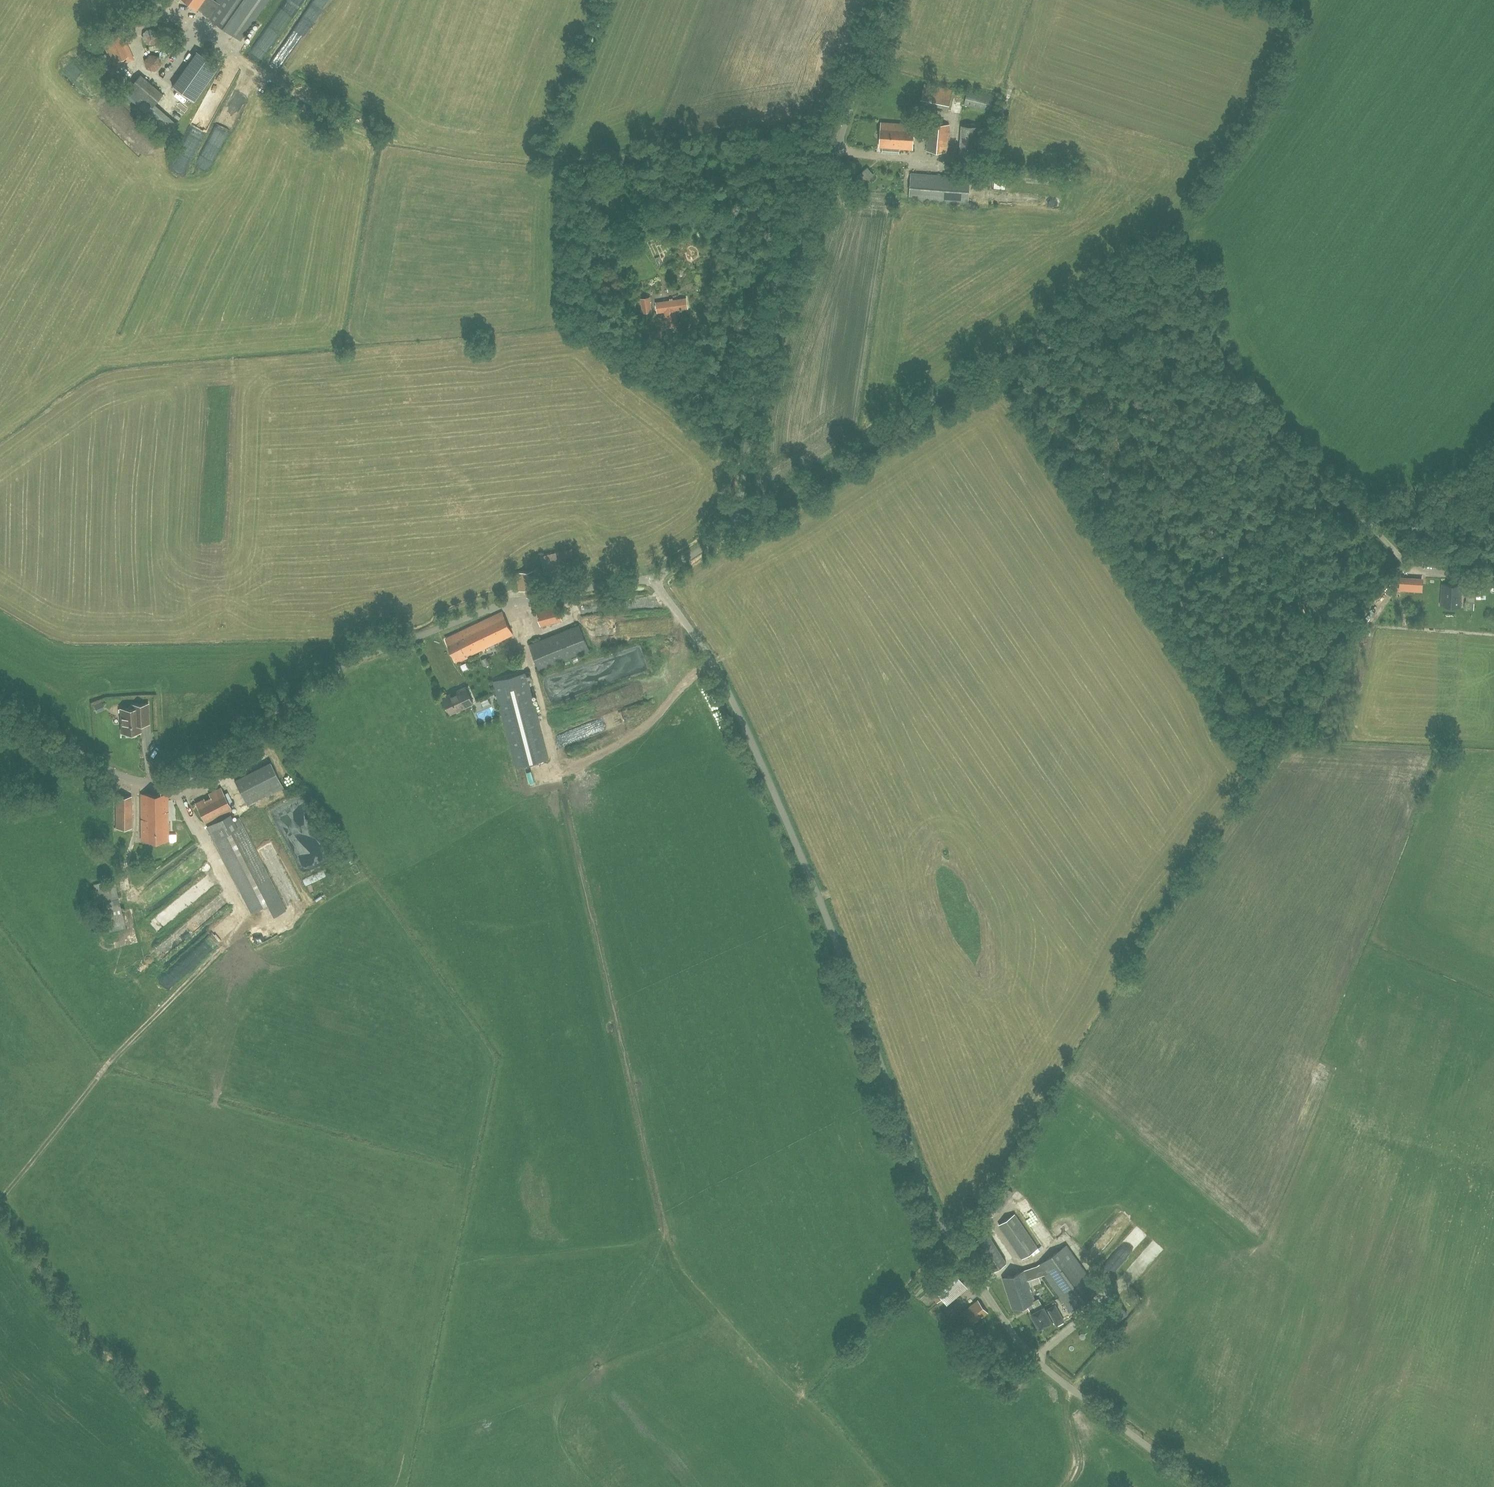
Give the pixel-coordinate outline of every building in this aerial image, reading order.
[(200,8),(204,11),(241,38),(269,0),(219,0),(218,1),(217,0),(188,0),(200,8)] [(292,39),(302,46),(332,0),(318,0),(292,39)] [(148,28),(143,33),(144,40),(148,44),(154,44),(159,39),(158,33),(154,29),(148,28)] [(118,31),(105,37),(109,45),(105,47),(114,67),(133,58),(126,41),(124,42),(118,31)] [(173,86),(194,101),(219,66),(197,51),(173,86)] [(161,58),(158,54),(151,54),(145,60),(147,69),(155,71),(163,64),(161,58)] [(152,107),(163,94),(141,74),(129,87),(152,107)] [(238,83),(219,131),(232,136),(251,88),(238,83)] [(919,106),(933,109),(948,111),(953,89),(924,83),(919,106)] [(994,110),(997,96),(968,88),(965,104),(994,110)] [(204,113),(179,157),(190,163),(216,120),(204,113)] [(912,149),(914,124),(881,121),(879,147),(912,149)] [(947,152),(950,124),(929,123),(926,151),(947,152)] [(978,162),(981,126),(961,125),(959,160),(978,162)] [(503,142),(502,152),(517,153),(517,143),(503,142)] [(969,204),(971,177),(911,173),(909,200),(969,204)] [(997,180),(997,189),(1009,189),(1009,180),(997,180)] [(617,242),(629,231),(623,224),(610,235),(617,242)] [(649,297),(641,298),(643,312),(652,311),(649,297)] [(674,309),(688,307),(686,297),(656,302),(657,312),(664,311),(667,326),(677,325),(674,309)] [(662,330),(650,332),(651,339),(663,337),(662,330)] [(526,594),(542,591),(538,569),(515,573),(520,591),(526,590),(526,594)] [(1462,607),(1463,584),(1441,583),(1440,606),(1462,607)] [(1467,586),(1466,602),(1474,603),(1475,587),(1467,586)] [(563,620),(559,605),(537,609),(541,626),(563,620)] [(502,612),(445,639),(456,662),(472,655),(472,654),(513,634),(502,612)] [(579,625),(530,645),(540,670),(589,651),(579,625)] [(516,767),(549,759),(527,672),(493,681),(516,767)] [(700,681),(709,698),(715,695),(706,678),(700,681)] [(452,714),(475,704),(467,686),(444,696),(452,714)] [(149,724),(148,705),(133,705),(133,709),(122,710),(123,733),(141,733),(140,725),(149,724)] [(582,742),(606,735),(602,722),(578,728),(582,742)] [(283,787),(270,762),(234,781),(247,806),(283,787)] [(214,819),(214,820),(233,811),(221,788),(209,794),(210,797),(205,800),(204,798),(195,803),(205,823),(214,819)] [(169,834),(169,794),(142,794),(142,840),(169,841),(170,842),(173,842),(175,840),(176,840),(176,834),(169,834)] [(133,828),(133,796),(116,795),(117,828),(133,828)] [(207,826),(251,912),(279,897),(239,818),(233,821),(230,815),(207,826)] [(329,869),(305,879),(308,886),(332,876),(329,869)] [(125,927),(114,879),(93,884),(106,932),(125,927)] [(259,925),(251,929),(260,944),(268,940),(259,925)] [(272,947),(279,952),(285,945),(278,940),(272,947)] [(245,949),(250,954),(255,949),(250,944),(245,949)] [(1020,1192),(1015,1197),(1024,1206),(1029,1201),(1020,1192)] [(998,1224),(1022,1258),(1037,1247),(1014,1213),(998,1224)] [(970,1242),(989,1272),(1006,1261),(987,1231),(970,1242)] [(1038,1265),(1002,1277),(1012,1309),(1026,1304),(1031,1312),(1031,1313),(1039,1327),(1044,1324),(1045,1325),(1050,1322),(1049,1321),(1051,1320),(1053,1319),(1056,1324),(1063,1320),(1054,1304),(1047,1308),(1048,1310),(1046,1312),(1043,1306),(1038,1298),(1034,1300),(1030,1285),(1028,1279),(1038,1276),(1044,1274),(1070,1310),(1099,1290),(1066,1244),(1038,1265)] [(935,1286),(951,1304),(971,1286),(955,1268),(935,1286)] [(922,1299),(927,1303),(932,1296),(936,1299),(940,1295),(936,1292),(934,1295),(929,1291),(922,1299)] [(987,1312),(978,1300),(957,1316),(967,1328),(987,1312)]
